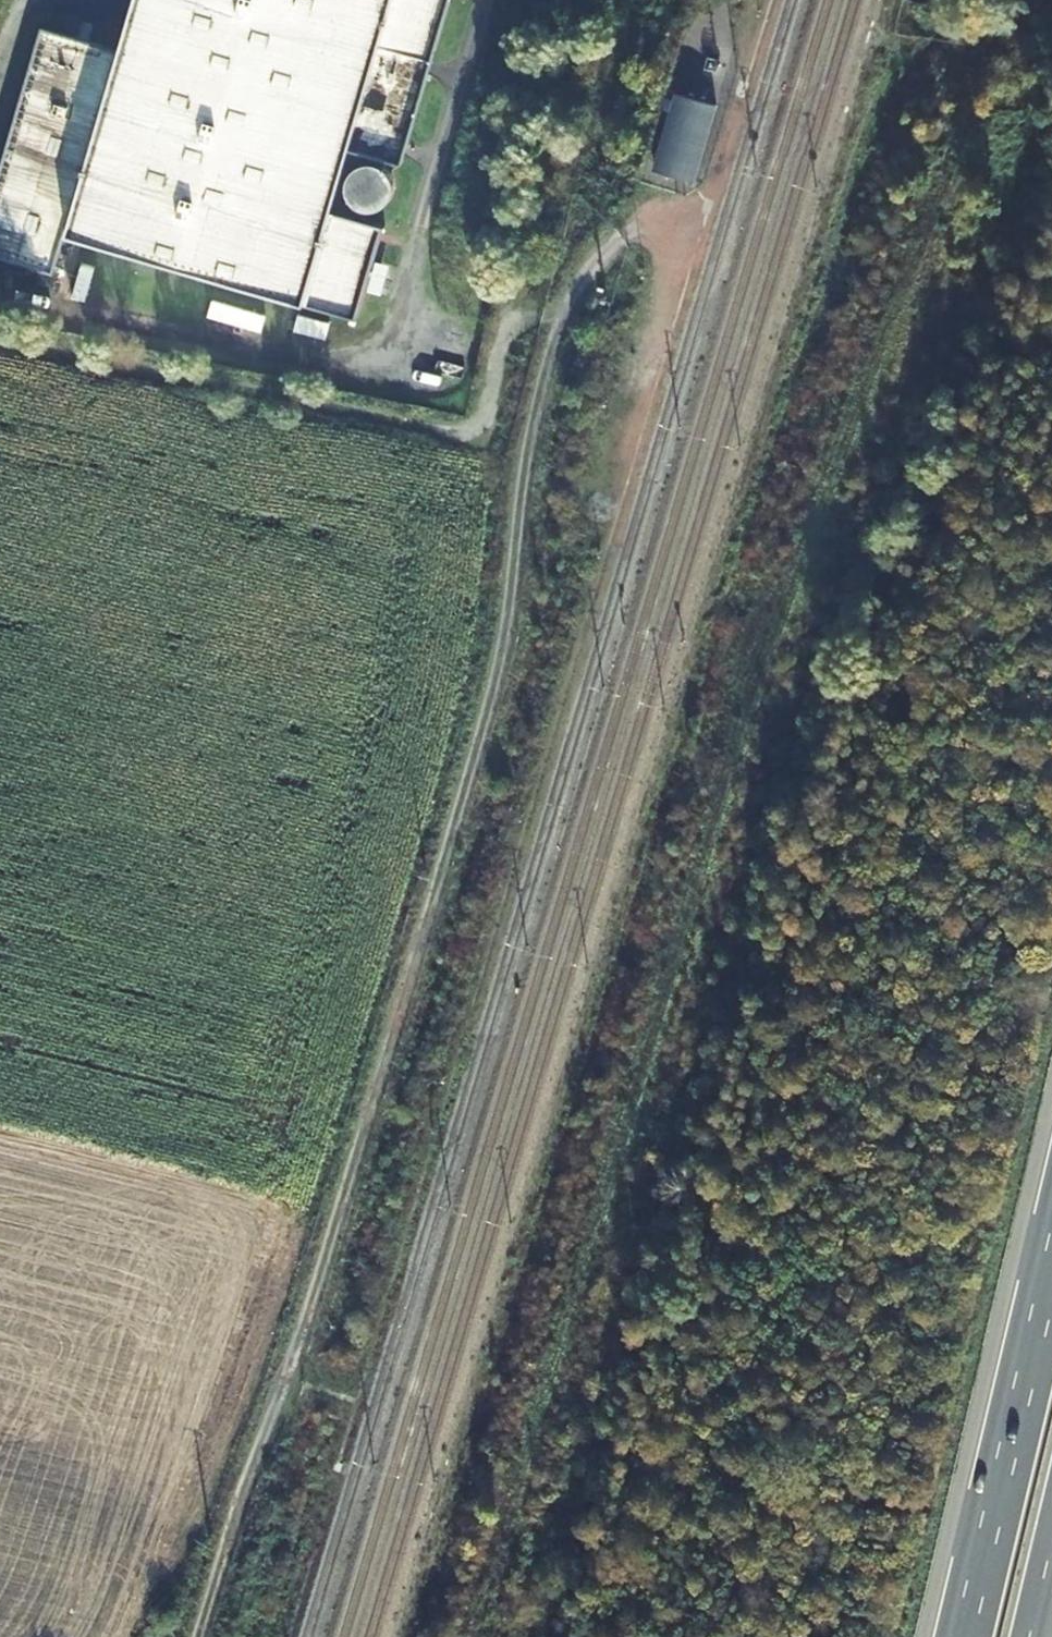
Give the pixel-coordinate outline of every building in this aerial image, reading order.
[(120,51),(41,28),(0,169),(0,258),(54,274),(66,234),(358,319),(385,226),(332,211),(350,149),(372,156),(370,163),(366,164),(361,166),(358,168),(354,171),(352,175),(350,179),(349,183),(349,187),(349,192),(351,196),(353,200),(356,204),(360,206),(363,209),(368,210),(372,210),(377,210),(381,209),(385,207),(389,204),(392,201),(394,197),(396,193),(396,188),(396,184),(395,179),(393,175),(390,172),(388,168),(384,166),(386,159),(402,164),(450,0),(135,0),(120,51)] [(675,97),(653,175),(694,187),(716,109),(675,97)]
